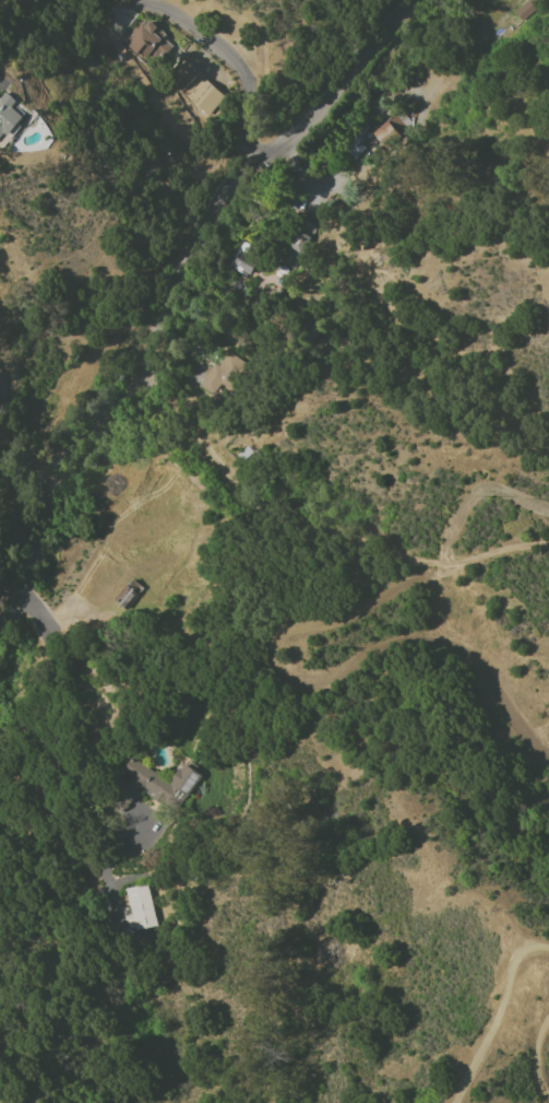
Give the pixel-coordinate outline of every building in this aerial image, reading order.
[(133,34),(139,28),(141,31),(145,24),(148,27),(153,23),(160,30),(169,37),(166,40),(175,49),(159,67),(128,45),(129,44),(128,43),(133,37),(133,38),(135,36),(133,34)] [(191,86),(175,70),(183,58),(201,74),(191,86)] [(190,98),(207,80),(228,98),(211,117),(190,98)] [(9,136),(0,144),(0,96),(4,99),(8,95),(20,103),(14,109),(26,119),(11,138),(9,136)] [(375,136),(391,124),(403,113),(414,125),(409,133),(389,150),(375,136)] [(349,167),(341,161),(346,154),(345,152),(350,146),(348,145),(359,133),(368,140),(363,146),(368,149),(357,162),(355,160),(349,167)] [(303,255),(288,246),(309,221),(319,228),(318,233),(314,239),(313,239),(308,246),(303,255)] [(248,281),(231,271),(235,265),(236,266),(243,254),(239,251),(244,243),(262,251),(254,262),(259,266),(253,277),(251,275),(248,281)] [(297,271),(284,262),(286,260),(282,258),(289,247),(306,257),(297,271)] [(202,387),(218,364),(232,374),(215,398),(202,387)] [(242,456),(251,447),(259,455),(249,464),(242,456)] [(119,602),(136,582),(148,590),(131,611),(119,602)] [(122,814),(106,789),(123,777),(129,784),(135,779),(127,774),(136,759),(175,782),(182,770),(184,771),(188,766),(204,777),(179,812),(166,802),(164,806),(155,800),(157,797),(152,793),(131,806),(132,809),(122,814)] [(129,890),(151,885),(159,928),(138,931),(129,890)]
